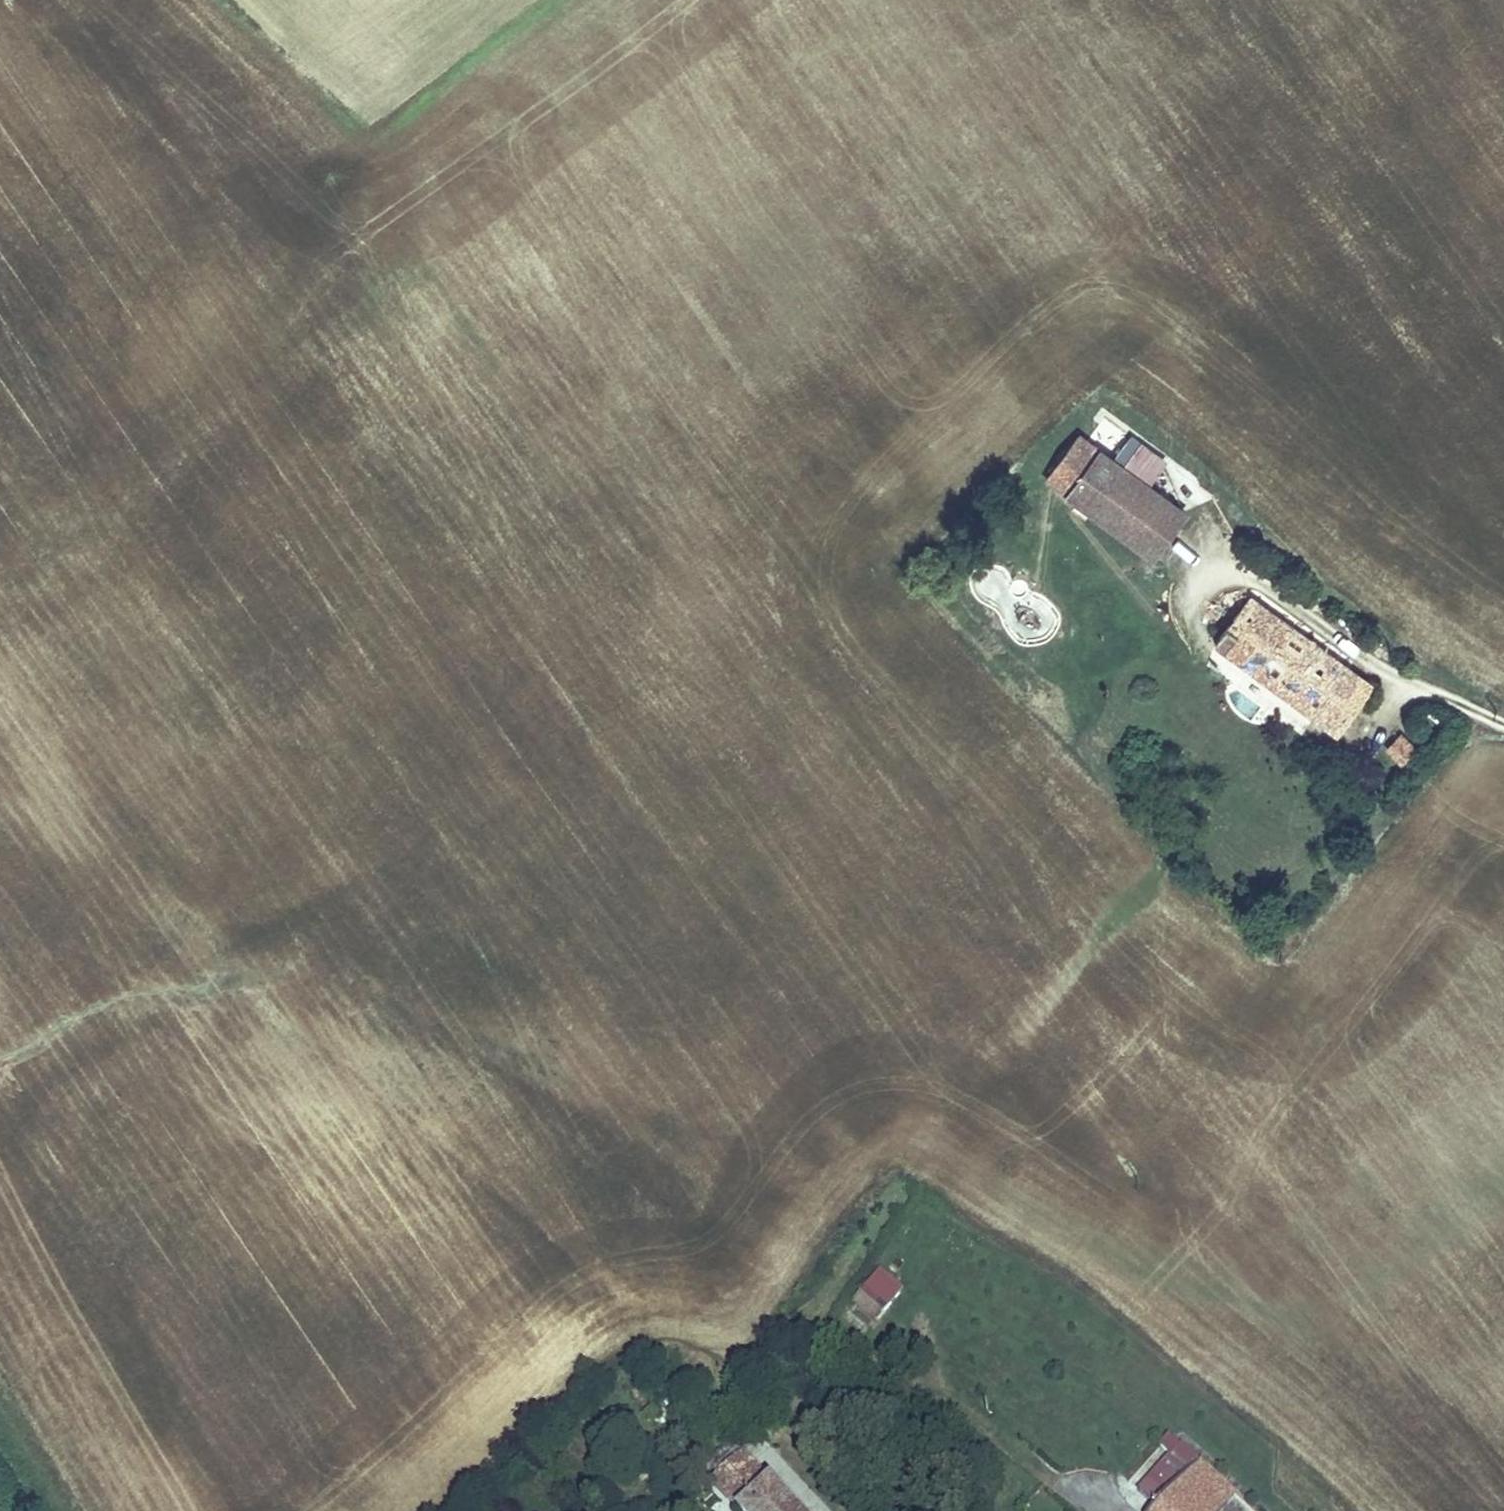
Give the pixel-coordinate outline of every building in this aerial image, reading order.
[(1061,486),(1146,549),(1180,503),(1078,424),(1062,446),(1081,459),(1061,486)] [(1308,706),(1342,662),(1244,589),(1209,636),(1308,706)] [(1363,677),(1342,662),(1308,706),(1330,721),(1363,677)] [(1384,747),(1402,764),(1418,746),(1400,730),(1384,747)] [(864,1265),(847,1289),(871,1310),(889,1287),(864,1265)] [(1144,1510),(1217,1510),(1215,1509),(1237,1483),(1196,1448),(1143,1510),(1144,1510)] [(738,1449),(707,1485),(734,1510),(800,1510),(738,1449)]
